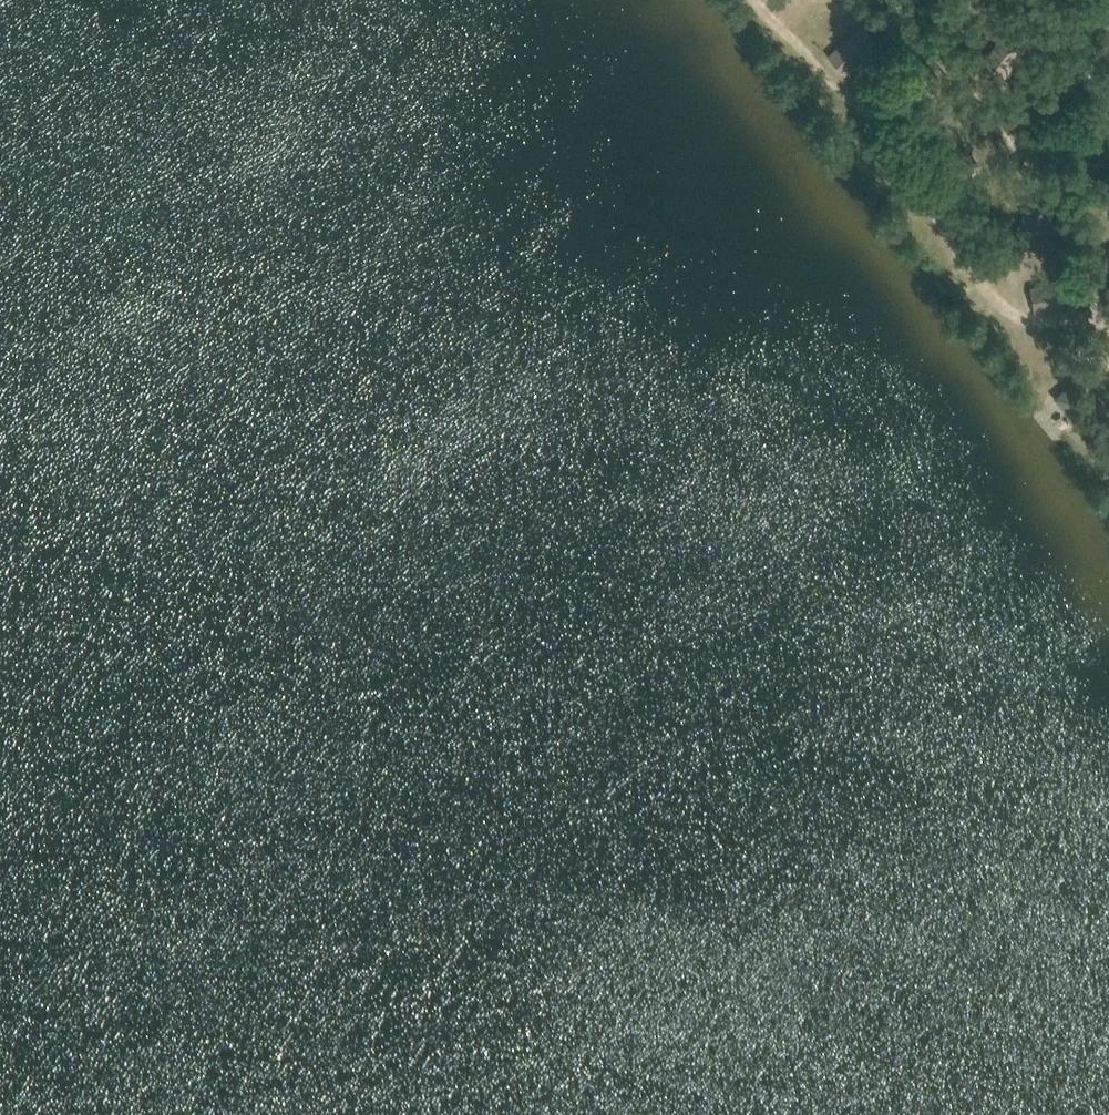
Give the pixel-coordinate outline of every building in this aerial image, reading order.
[(862,22),(829,54),(849,75),(883,43),(862,22)]
